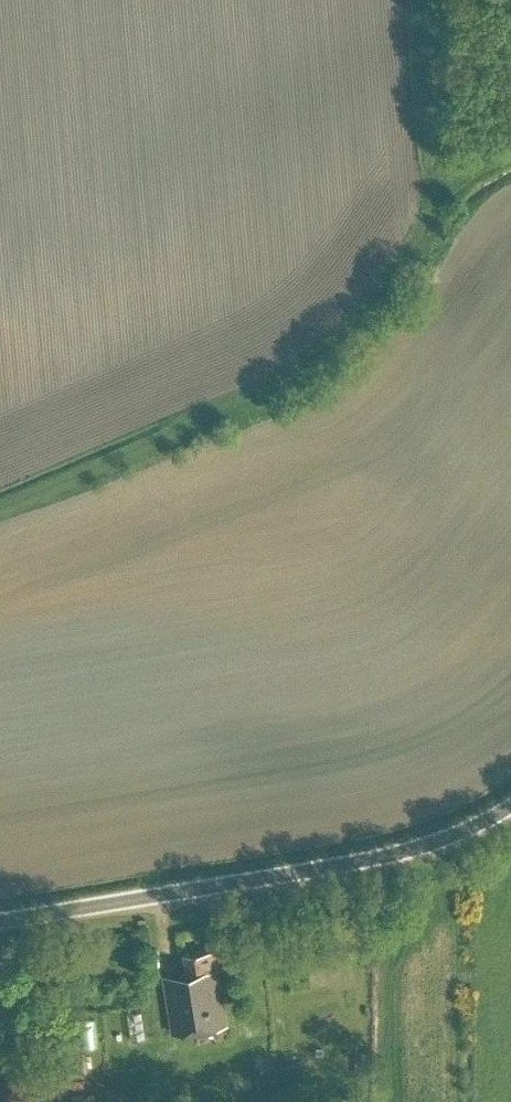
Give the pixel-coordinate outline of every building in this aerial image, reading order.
[(226,1024),(217,967),(225,966),(222,946),(184,952),(187,972),(164,975),(173,1032),(226,1024)] [(326,951),(328,964),(350,960),(348,947),(326,951)]
